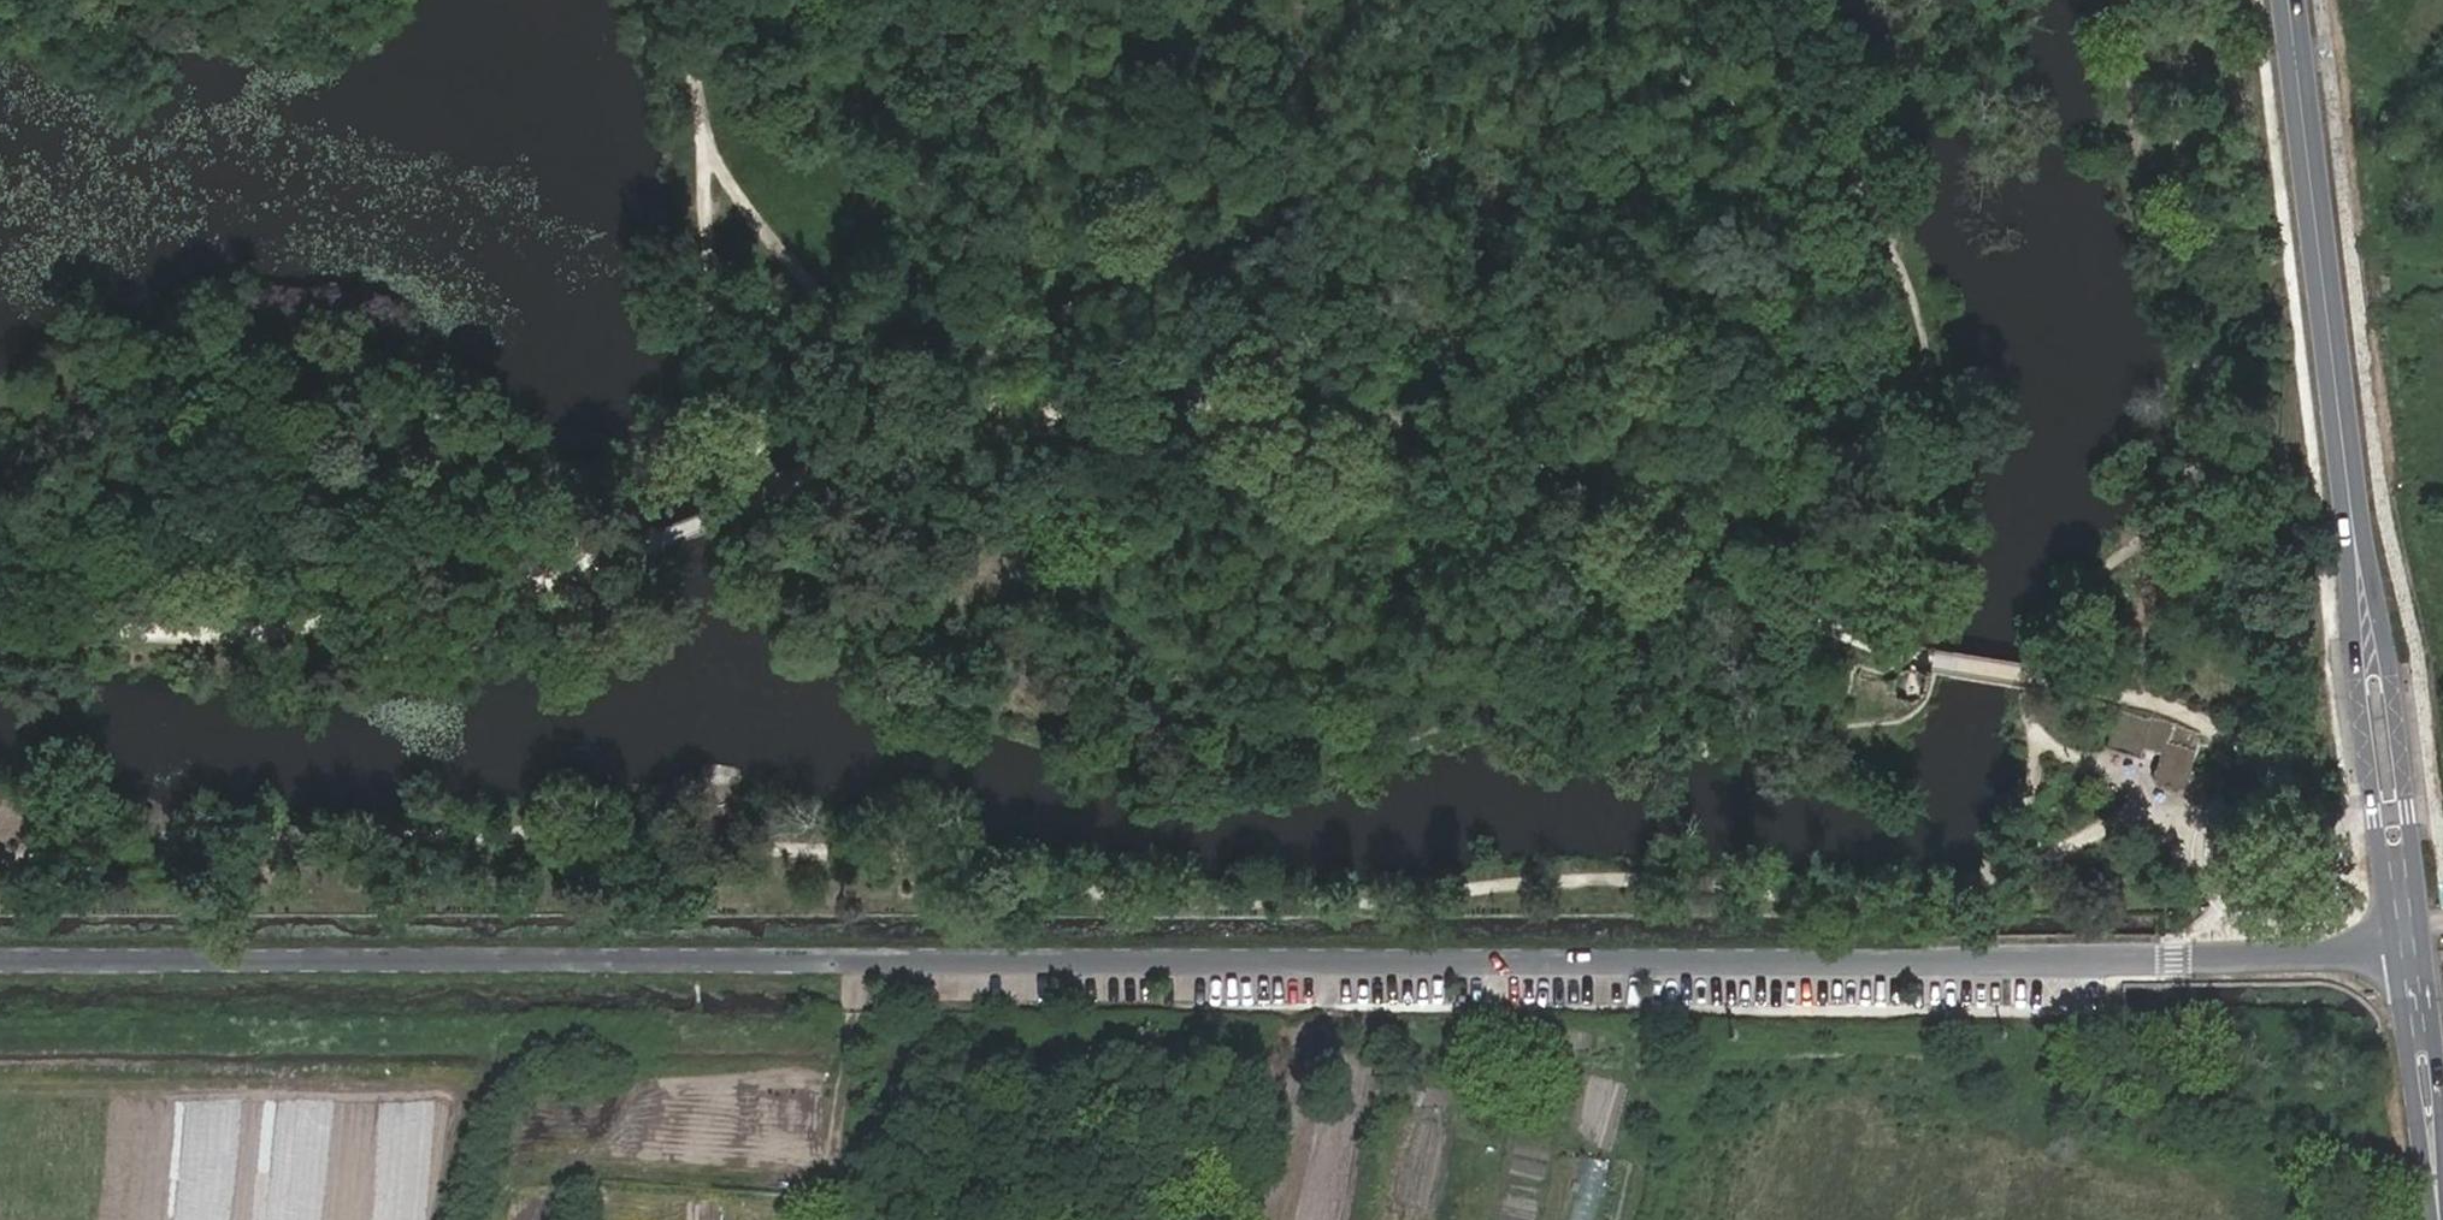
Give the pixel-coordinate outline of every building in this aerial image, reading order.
[(2106,750),(2150,756),(2147,781),(2167,789),(2184,792),(2190,752),(2168,748),(2169,725),(2110,715),(2106,750)]
